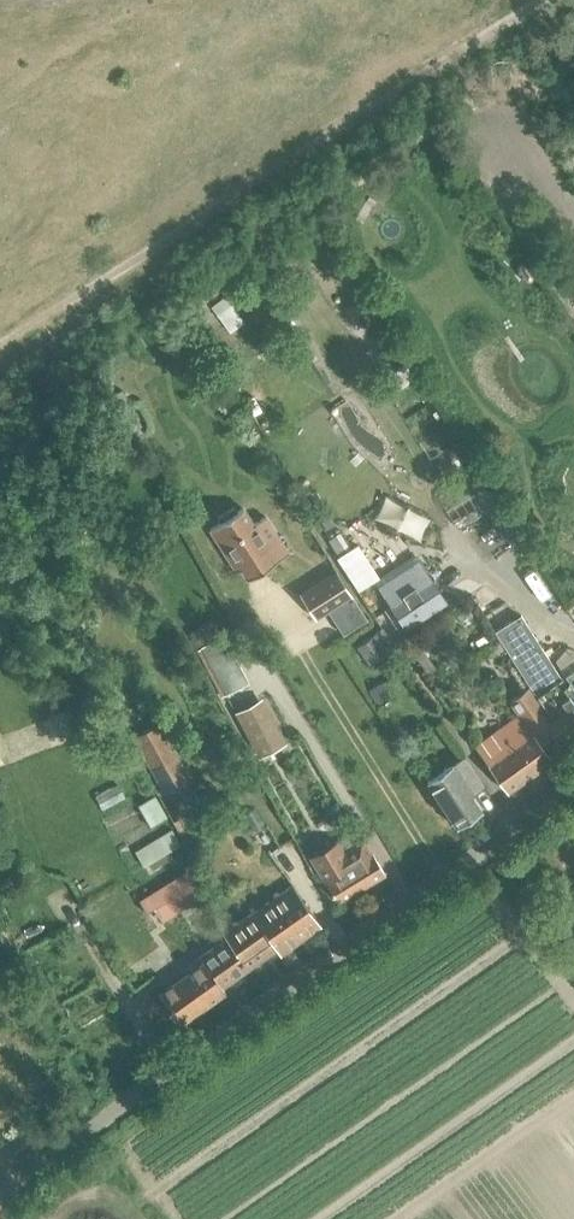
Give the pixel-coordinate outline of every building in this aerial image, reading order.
[(225,297),(210,307),(220,321),(235,311),(225,297)] [(405,364),(380,380),(390,396),(416,380),(405,364)] [(456,442),(445,449),(450,457),(458,457),(463,454),(456,442)] [(458,457),(452,461),(461,477),(473,469),(463,454),(458,457)] [(209,528),(236,571),(241,568),(248,578),(288,552),(265,516),(253,523),(243,507),(237,511),(234,506),(217,517),(220,522),(209,528)] [(334,523),(324,508),(316,514),(326,528),(334,523)] [(339,533),(327,541),(338,557),(350,549),(339,533)] [(414,555),(373,582),(387,603),(390,607),(385,611),(397,629),(402,626),(405,630),(445,603),(428,576),(414,555)] [(336,570),(299,594),(315,618),(327,610),(351,594),(336,570)] [(488,589),(477,595),(481,602),(492,596),(488,589)] [(468,607),(457,614),(465,626),(475,619),(468,607)] [(495,631),(529,685),(551,718),(560,712),(573,732),(573,666),(560,676),(521,614),(495,631)] [(201,626),(190,633),(198,646),(209,640),(201,626)] [(356,645),(368,664),(397,646),(385,627),(356,645)] [(249,682),(224,634),(200,647),(226,695),(249,682)] [(413,654),(426,671),(434,665),(421,648),(413,654)] [(392,699),(378,678),(364,688),(378,708),(392,699)] [(551,718),(529,685),(508,699),(518,714),(474,746),(507,791),(552,759),(548,752),(573,734),(573,732),(560,712),(551,718)] [(235,711),(260,757),(286,742),(262,697),(235,711)] [(158,723),(135,736),(166,793),(189,780),(158,723)] [(445,769),(426,781),(456,827),(481,810),(471,794),(480,788),(484,786),(464,755),(444,768),(445,769)] [(134,850),(144,866),(149,862),(153,868),(167,860),(164,854),(180,844),(171,828),(134,850)] [(326,882),(338,902),(385,873),(372,853),(370,854),(362,841),(343,852),(336,840),(309,856),(326,882)] [(186,871),(139,899),(146,912),(154,907),(178,893),(187,907),(202,897),(194,883),(186,871)] [(224,933),(227,937),(249,968),(277,948),(280,952),(319,924),(292,885),(252,912),(224,933)] [(249,968),(227,937),(200,957),(203,961),(182,977),(159,993),(180,1023),(224,991),(221,987),(249,968)] [(292,951),(283,958),(288,965),(298,958),(292,951)]
